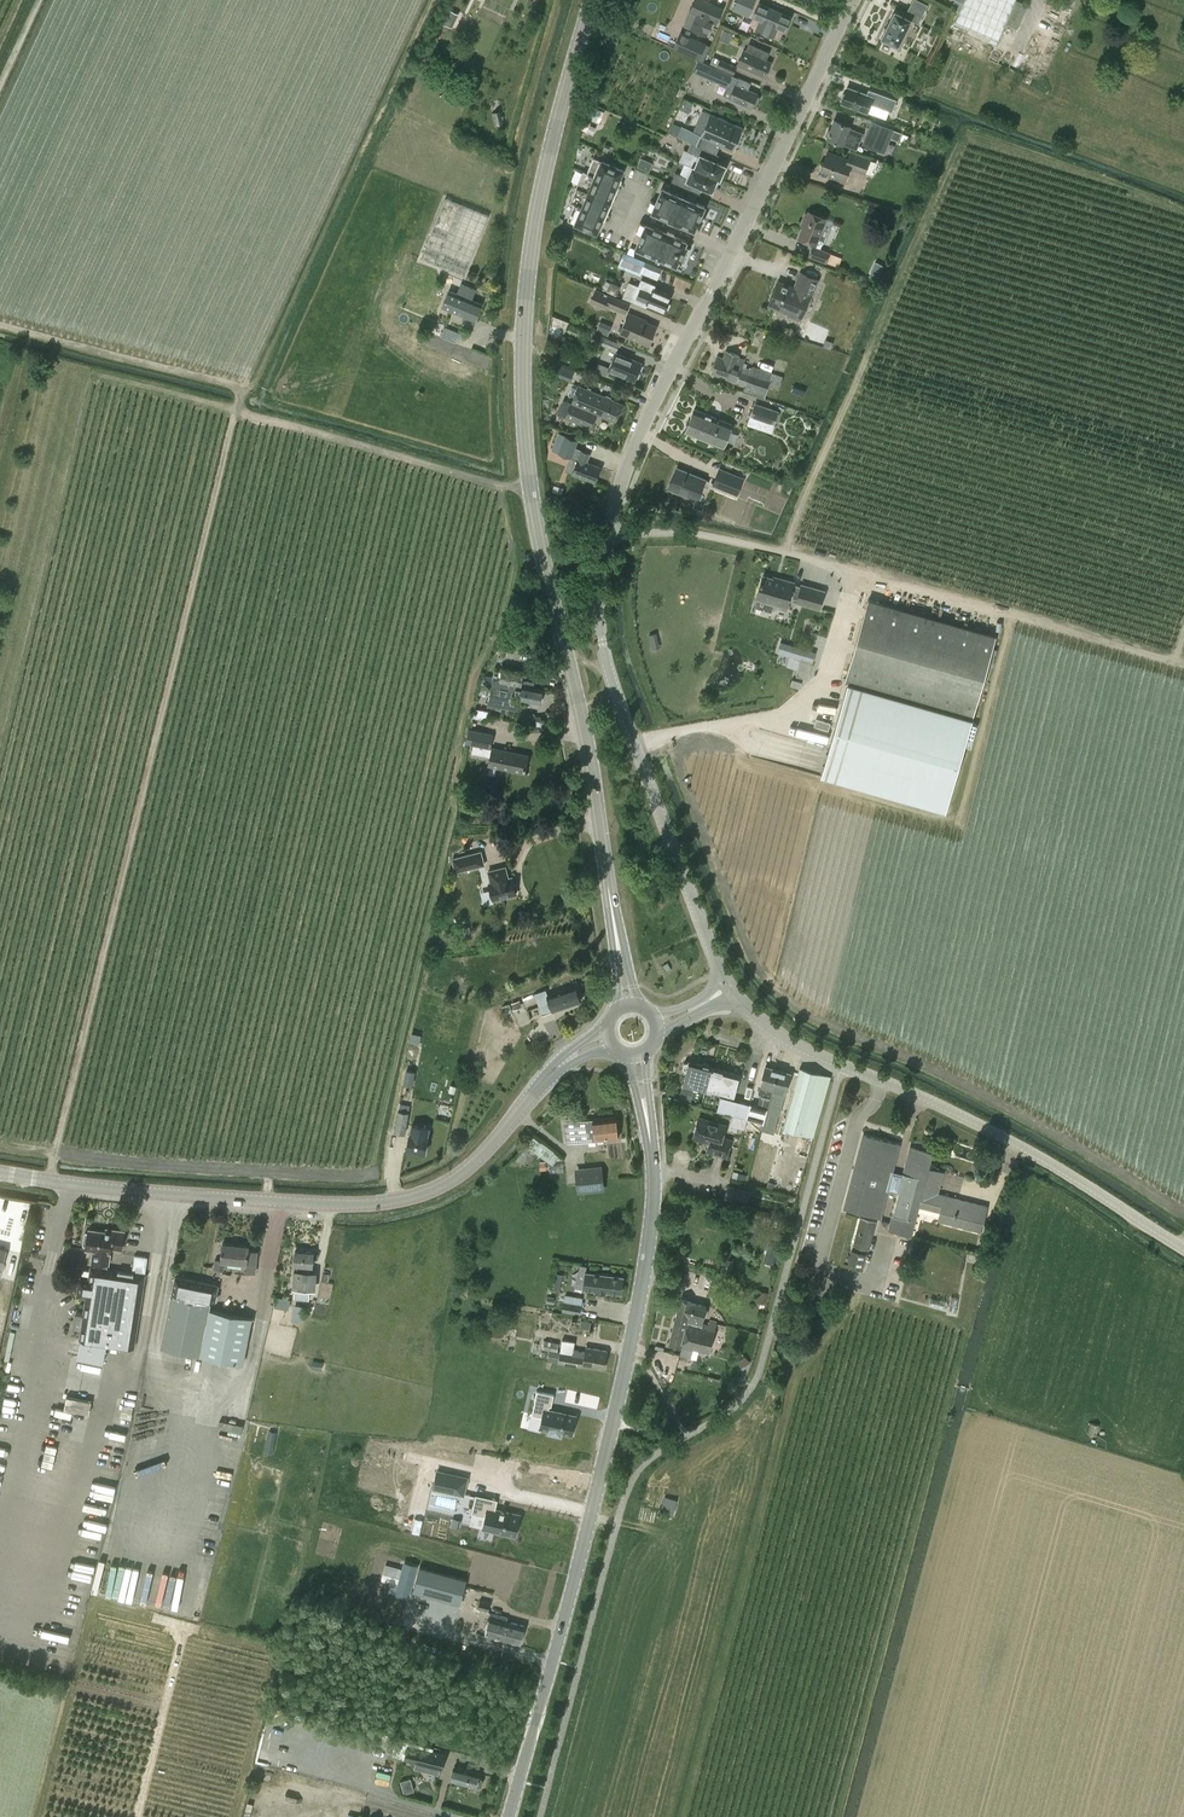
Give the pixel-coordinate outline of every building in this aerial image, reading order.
[(691,10),(698,13),(692,29),(707,36),(714,20),(716,21),(722,9),(702,0),(696,0),(691,10)] [(740,9),(737,15),(746,20),(750,14),(755,1),(756,0),(743,0),(739,9),(740,9)] [(911,19),(919,23),(928,5),(919,0),(913,0),(908,11),(905,16),(895,11),(881,38),(898,46),(911,19)] [(999,41),(1017,0),(964,0),(955,22),(999,41)] [(759,3),(753,17),(758,19),(756,24),(760,26),(762,21),(785,31),(791,17),(759,3)] [(441,23),(450,27),(456,14),(447,10),(441,23)] [(705,44),(680,33),(674,48),(698,59),(705,44)] [(769,52),(749,43),(746,51),(744,50),(737,65),(765,77),(771,62),(766,59),(769,52)] [(738,67),(720,59),(714,56),(710,64),(718,66),(734,74),(738,67)] [(708,64),(702,76),(728,87),(733,75),(708,64)] [(735,84),(729,98),(751,108),(758,94),(748,89),(751,83),(738,78),(736,84),(735,84)] [(868,112),(868,110),(871,104),(878,107),(888,111),(892,112),(897,100),(869,90),(867,94),(847,87),(842,102),(842,103),(868,112)] [(680,106),(690,111),(693,103),(684,98),(680,106)] [(592,106),(588,118),(598,122),(603,109),(592,106)] [(691,143),(690,145),(707,152),(708,151),(716,154),(719,144),(733,150),(743,128),(702,110),(693,131),(681,126),(676,137),(691,143)] [(827,138),(843,145),(843,144),(856,149),(859,142),(863,133),(850,128),(851,126),(835,119),(827,138)] [(872,120),(864,139),(862,144),(885,153),(891,137),(898,141),(901,133),(894,130),(872,120)] [(693,167),(720,179),(724,172),(726,166),(705,157),(707,152),(690,145),(687,152),(700,157),(695,168),(693,167)] [(827,151),(820,170),(831,173),(829,177),(844,182),(848,172),(850,166),(865,173),(866,172),(870,160),(851,153),(849,160),(827,151)] [(623,183),(618,181),(622,172),(623,170),(594,158),(588,172),(587,173),(583,171),(582,172),(576,187),(569,202),(574,204),(567,220),(596,232),(601,220),(606,223),(610,215),(605,212),(610,201),(614,189),(620,191),(623,183)] [(648,169),(650,160),(639,158),(637,166),(648,169)] [(672,182),(688,189),(691,182),(712,192),(718,179),(720,180),(720,179),(693,167),(688,178),(676,173),(672,182)] [(670,219),(671,216),(674,217),(672,221),(680,224),(694,230),(701,215),(702,215),(706,208),(704,208),(704,206),(697,203),(697,202),(670,191),(670,192),(662,189),(656,202),(650,200),(647,210),(652,212),(670,219)] [(445,199),(421,259),(464,277),(489,216),(445,199)] [(819,239),(827,218),(808,211),(808,213),(805,213),(801,225),(802,227),(798,238),(816,245),(819,239)] [(674,235),(667,232),(665,237),(662,235),(664,231),(646,224),(640,222),(636,231),(642,234),(636,248),(644,251),(643,251),(661,259),(660,261),(667,264),(668,262),(671,263),(676,265),(678,260),(681,261),(687,247),(684,246),(686,241),(674,236),(674,235)] [(827,262),(832,264),(836,255),(831,253),(831,252),(813,246),(809,256),(827,263),(827,262)] [(622,252),(618,264),(640,271),(644,259),(622,252)] [(879,275),(882,263),(874,261),(870,273),(879,275)] [(813,298),(820,279),(800,271),(793,287),(779,281),(768,304),(789,314),(789,315),(800,320),(810,297),(813,298)] [(664,310),(670,297),(654,289),(656,285),(641,279),(637,286),(629,282),(622,297),(646,307),(648,303),(664,310)] [(475,320),(481,304),(471,301),(475,290),(461,284),(457,295),(449,292),(442,307),(475,320)] [(626,313),(630,303),(610,294),(610,295),(595,289),(590,301),(606,308),(607,306),(626,313)] [(628,312),(620,332),(649,345),(656,326),(645,322),(646,320),(628,312)] [(599,320),(595,330),(606,334),(611,324),(599,320)] [(460,333),(444,327),(440,336),(456,342),(460,333)] [(598,334),(595,342),(616,351),(620,343),(598,334)] [(739,357),(739,355),(725,350),(722,357),(717,355),(711,373),(737,382),(746,386),(744,391),(757,395),(757,394),(765,397),(770,381),(772,374),(771,373),(771,372),(752,366),(751,368),(746,367),(747,364),(744,362),(745,360),(739,357)] [(642,363),(616,352),(608,371),(635,381),(642,363)] [(784,376),(775,373),(771,385),(780,389),(784,376)] [(611,398),(605,396),(587,388),(578,385),(574,395),(571,394),(569,401),(556,396),(550,410),(565,417),(591,428),(597,414),(615,422),(623,404),(611,398)] [(807,390),(804,389),(794,385),(792,392),(802,396),(805,397),(807,390)] [(779,411),(754,402),(749,416),(774,424),(779,411)] [(694,408),(685,432),(723,447),(733,424),(694,408)] [(595,482),(601,467),(587,462),(590,453),(576,447),(578,440),(558,432),(552,449),(571,456),(571,458),(577,460),(572,473),(595,482)] [(677,468),(668,488),(697,500),(705,479),(677,468)] [(738,496),(745,478),(719,468),(712,485),(738,496)] [(794,582),(780,578),(780,580),(763,575),(757,598),(786,607),(789,597),(797,599),(797,602),(819,608),(824,591),(802,584),(801,586),(793,584),(794,582)] [(992,650),(996,637),(868,600),(852,655),(844,681),(847,682),(820,776),(944,813),(963,747),(969,749),(976,725),(970,723),(987,668),(991,670),(992,666),(996,651),(992,650)] [(806,628),(784,624),(782,634),(795,637),(793,643),(801,646),(806,628)] [(649,634),(651,646),(658,645),(656,633),(649,634)] [(493,680),(487,706),(518,712),(520,704),(534,706),(535,702),(541,703),(543,689),(533,687),(534,682),(525,681),(524,685),(523,685),(523,686),(521,686),(524,673),(502,668),(499,682),(493,680)] [(792,680),(791,685),(800,688),(802,682),(792,680)] [(494,734),(469,728),(466,743),(490,749),(494,734)] [(493,747),(489,765),(525,773),(528,755),(493,747)] [(481,852),(453,859),(456,872),(484,865),(481,852)] [(493,900),(517,894),(516,892),(518,890),(516,885),(514,884),(512,877),(509,878),(506,867),(489,871),(491,882),(489,883),(493,900)] [(543,1015),(553,1011),(553,1010),(581,1001),(576,986),(548,995),(546,988),(537,992),(541,1003),(539,1003),(543,1015)] [(706,1088),(712,1067),(709,1066),(708,1064),(704,1063),(702,1064),(690,1061),(689,1062),(684,1062),(682,1068),(687,1072),(683,1086),(681,1094),(679,1101),(691,1104),(695,1089),(705,1091),(706,1088)] [(758,1106),(751,1104),(748,1119),(748,1120),(763,1124),(769,1103),(771,1094),(772,1089),(773,1089),(779,1070),(767,1067),(765,1066),(761,1086),(758,1093),(760,1094),(758,1104),(758,1106)] [(712,1067),(706,1088),(707,1088),(713,1090),(735,1095),(740,1075),(712,1067)] [(831,1077),(800,1068),(783,1129),(814,1138),(831,1077)] [(413,1086),(416,1072),(406,1070),(403,1084),(413,1086)] [(779,1070),(773,1089),(786,1093),(791,1073),(779,1070)] [(740,1117),(748,1119),(751,1104),(722,1097),(718,1111),(734,1115),(740,1117)] [(449,1118),(452,1107),(439,1103),(436,1115),(449,1118)] [(399,1110),(398,1110),(394,1132),(405,1135),(410,1107),(400,1104),(399,1110)] [(745,1128),(747,1119),(740,1117),(734,1115),(732,1125),(745,1128)] [(593,1119),(564,1122),(567,1144),(595,1139),(595,1140),(619,1138),(616,1116),(593,1119)] [(726,1125),(699,1117),(693,1139),(710,1143),(707,1152),(726,1157),(731,1139),(723,1137),(726,1125)] [(409,1132),(406,1149),(426,1153),(429,1136),(428,1136),(430,1125),(412,1121),(410,1133),(409,1132)] [(981,1231),(987,1206),(939,1194),(945,1173),(930,1169),(934,1153),(911,1147),(907,1163),(904,1174),(892,1171),(899,1144),(866,1136),(858,1167),(847,1209),(857,1212),(880,1218),(888,1190),(899,1193),(889,1231),(911,1237),(918,1211),(919,1206),(939,1211),(938,1217),(940,1218),(939,1221),(981,1231)] [(529,1160),(538,1144),(529,1139),(521,1155),(529,1160)] [(577,1192),(604,1189),(602,1166),(575,1168),(577,1192)] [(869,1250),(877,1221),(861,1218),(853,1246),(869,1250)] [(134,1349),(145,1275),(108,1269),(108,1265),(109,1265),(111,1253),(112,1253),(112,1248),(122,1250),(125,1232),(114,1230),(114,1233),(89,1229),(89,1233),(86,1232),(84,1245),(87,1246),(86,1249),(94,1250),(92,1262),(101,1263),(100,1268),(92,1267),(89,1281),(87,1281),(85,1282),(83,1284),(81,1286),(81,1291),(82,1292),(83,1295),(85,1297),(87,1298),(80,1340),(134,1349)] [(255,1274),(258,1252),(248,1251),(249,1246),(223,1243),(221,1260),(214,1259),(213,1269),(224,1270),(225,1262),(247,1265),(247,1273),(255,1274)] [(765,1262),(774,1264),(779,1246),(769,1244),(765,1262)] [(314,1253),(295,1251),(294,1266),(293,1289),(301,1289),(300,1299),(308,1300),(310,1290),(312,1271),(300,1270),(300,1265),(313,1266),(314,1253)] [(849,1264),(848,1264),(864,1269),(867,1255),(852,1251),(851,1255),(847,1254),(845,1263),(849,1264)] [(135,1255),(132,1270),(145,1272),(148,1257),(135,1255)] [(724,1257),(720,1271),(730,1274),(734,1260),(724,1257)] [(610,1277),(608,1274),(603,1273),(600,1275),(584,1273),(582,1289),(591,1290),(621,1294),(623,1278),(610,1277)] [(206,1283),(176,1277),(161,1348),(243,1364),(252,1318),(213,1310),(218,1285),(206,1283)] [(287,1308),(289,1299),(274,1296),(273,1305),(287,1308)] [(680,1298),(669,1343),(709,1354),(717,1324),(709,1322),(708,1325),(702,1323),(707,1306),(692,1303),(692,1301),(680,1298)] [(564,1302),(563,1312),(581,1315),(583,1305),(564,1302)] [(301,1320),(302,1305),(291,1304),(290,1319),(301,1320)] [(585,1352),(573,1350),(572,1354),(557,1351),(559,1342),(544,1340),(543,1349),(549,1350),(548,1360),(559,1363),(583,1366),(604,1370),(607,1351),(586,1347),(585,1352)] [(62,1406),(75,1410),(77,1404),(79,1400),(65,1396),(62,1406)] [(581,1421),(552,1416),(548,1438),(574,1443),(581,1421)] [(277,1433),(269,1431),(264,1452),(273,1454),(277,1433)] [(508,1455),(507,1464),(523,1467),(525,1457),(508,1455)] [(463,1494),(464,1493),(467,1477),(437,1470),(433,1487),(463,1494)] [(550,1500),(552,1482),(534,1480),(532,1498),(550,1500)] [(481,1511),(477,1528),(509,1536),(514,1512),(484,1505),(486,1494),(469,1490),(465,1507),(481,1511)] [(225,1508),(226,1495),(207,1493),(206,1505),(225,1508)] [(661,1511),(672,1514),(676,1499),(665,1497),(661,1511)] [(121,1598),(128,1566),(105,1561),(98,1593),(121,1598)] [(467,1580),(420,1567),(413,1592),(460,1604),(467,1580)] [(491,1603),(480,1601),(477,1608),(488,1612),(491,1603)] [(520,1644),(524,1627),(506,1623),(508,1617),(491,1612),(490,1619),(485,1635),(520,1644)] [(421,1748),(395,1742),(392,1756),(417,1763),(416,1764),(441,1770),(446,1754),(421,1748)] [(259,1756),(258,1761),(289,1770),(290,1764),(259,1756)] [(483,1781),(479,1777),(480,1774),(455,1767),(452,1781),(476,1788),(477,1787),(482,1786),(483,1781)] [(421,1771),(419,1781),(429,1783),(431,1774),(421,1771)]
